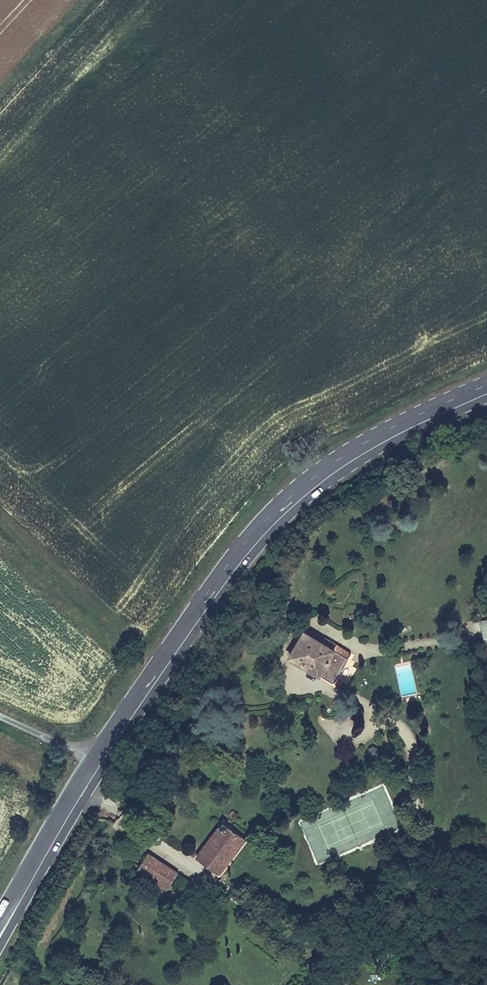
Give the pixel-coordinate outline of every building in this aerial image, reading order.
[(307,628),(292,655),(332,677),(347,650),(307,628)] [(221,873),(247,838),(226,821),(200,858),(221,873)] [(139,842),(128,859),(170,884),(181,866),(139,842)]
